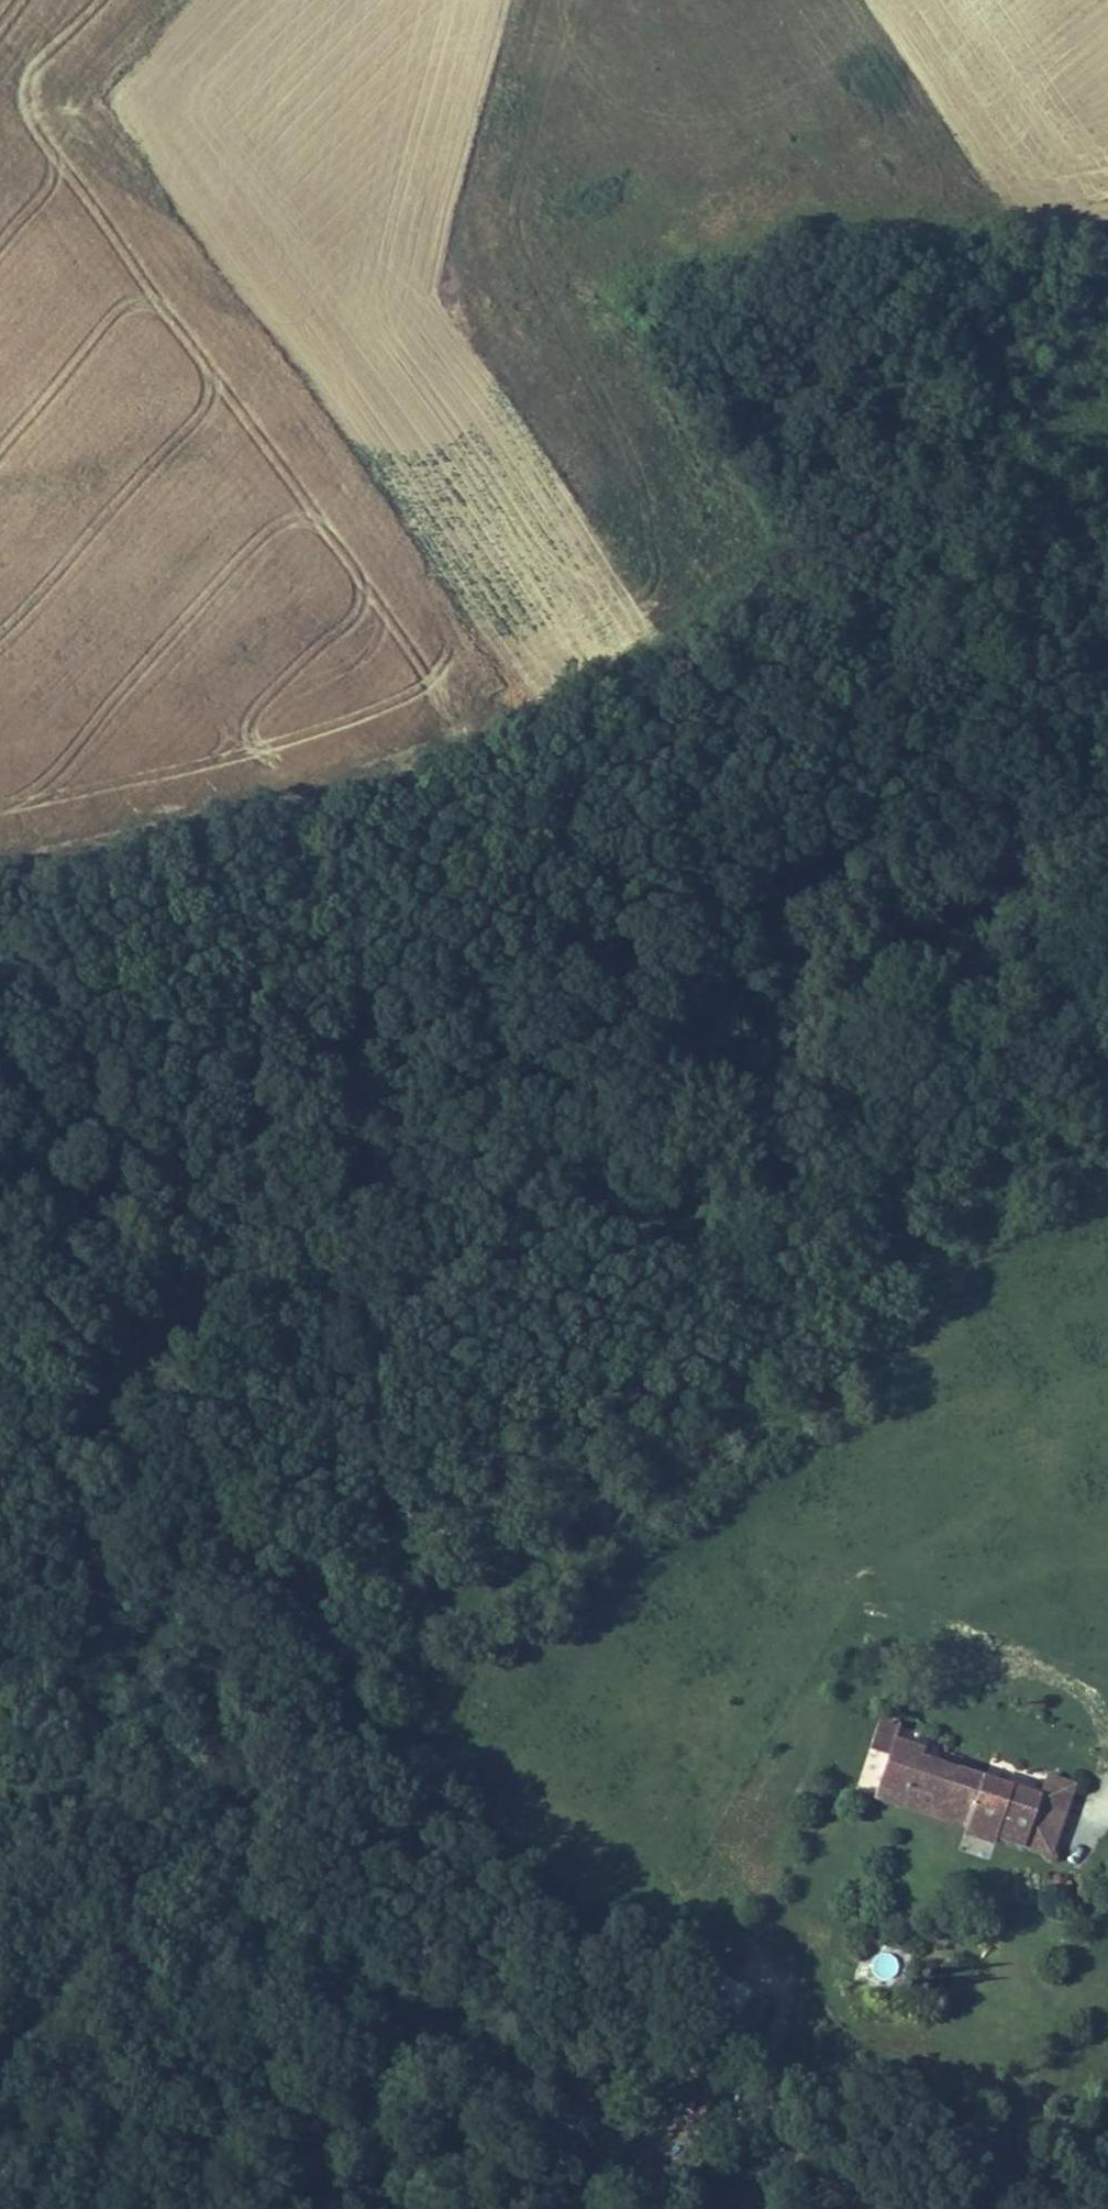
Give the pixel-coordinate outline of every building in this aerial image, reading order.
[(868,1747),(889,1754),(894,1737),(900,1720),(879,1713),(868,1747)] [(889,1754),(875,1798),(967,1828),(965,1835),(996,1845),(998,1837),(1027,1847),(1043,1794),(923,1756),(926,1747),(894,1737),(889,1754)] [(1043,1794),(1027,1847),(1054,1855),(1077,1783),(1050,1775),(1043,1794)] [(961,1836),(958,1850),(990,1858),(993,1845),(961,1836)]
